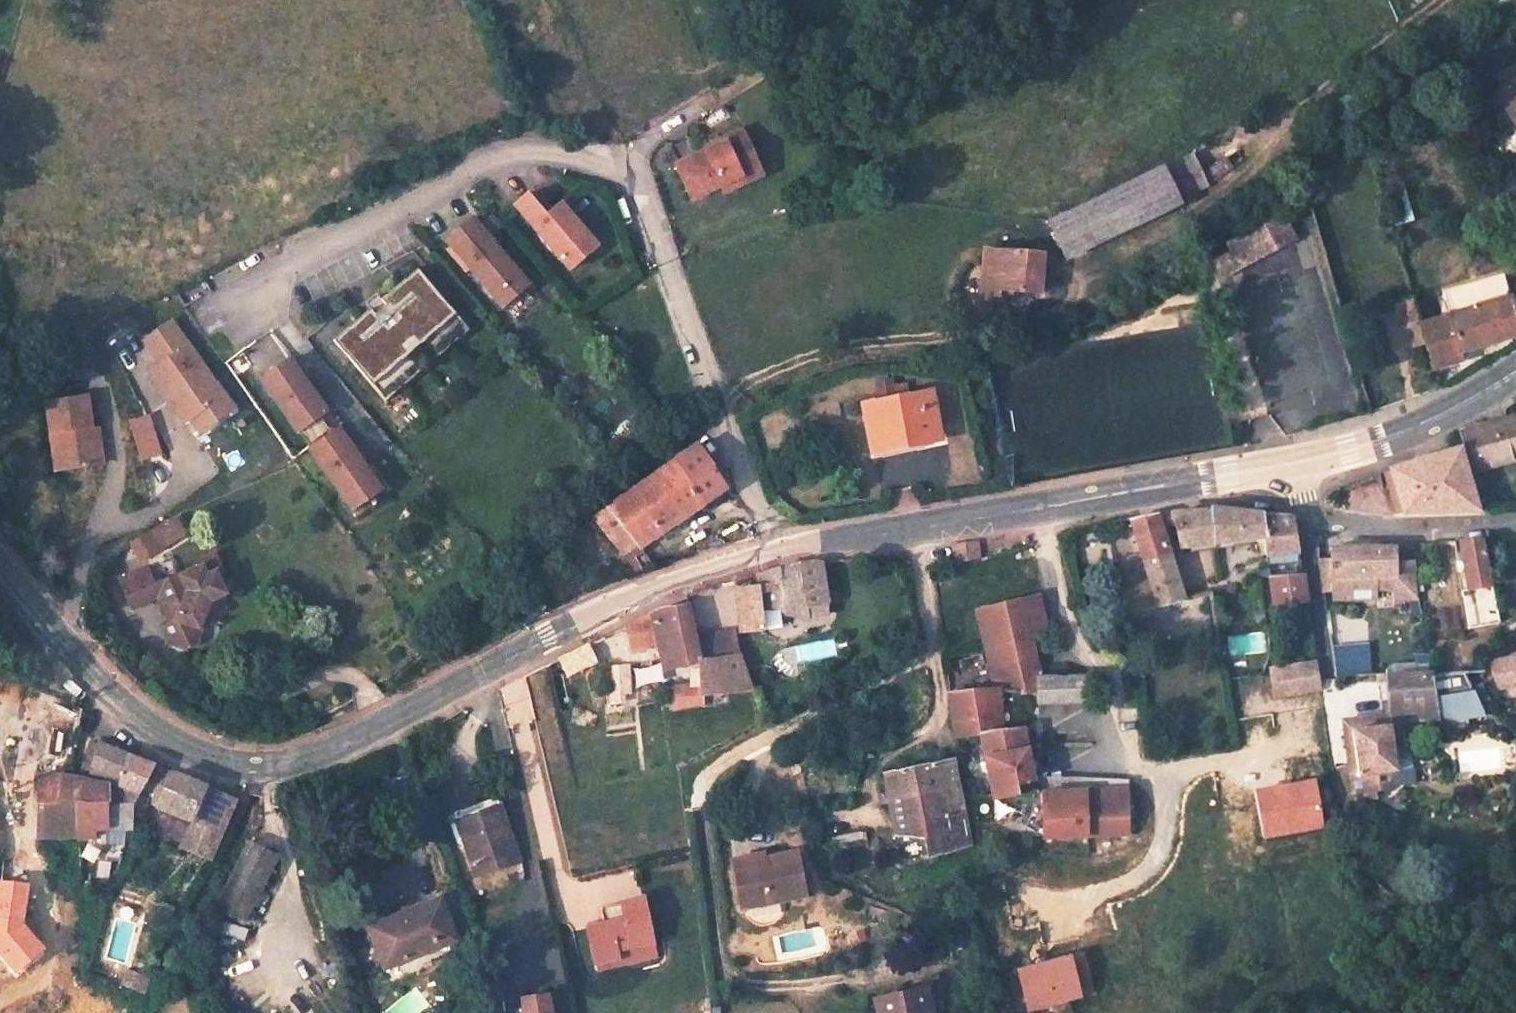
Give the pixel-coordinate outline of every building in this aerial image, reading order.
[(1498,76),(1505,87),(1515,80),(1515,68),(1514,66),(1498,76)] [(1495,94),(1515,125),(1515,80),(1505,87),(1495,94)] [(706,151),(677,164),(691,199),(721,185),(739,178),(742,185),(761,176),(741,129),(721,139),(723,144),(706,151)] [(721,139),(704,146),(706,151),(723,144),(721,139)] [(1163,168),(1178,199),(1205,186),(1190,155),(1163,168)] [(1162,166),(1047,222),(1064,259),(1180,204),(1178,199),(1163,168),(1162,166)] [(739,178),(721,185),(725,193),(742,185),(739,178)] [(1393,196),(1402,225),(1415,220),(1406,192),(1393,196)] [(524,200),(510,212),(555,269),(584,246),(556,211),(542,222),(524,200)] [(1255,232),(1229,243),(1231,250),(1237,262),(1263,249),(1273,245),(1275,250),(1287,245),(1292,243),(1282,219),(1276,222),(1264,227),(1255,232)] [(469,224),(441,245),(488,304),(516,283),(469,224)] [(1303,267),(1318,263),(1310,237),(1295,241),(1303,267)] [(1263,249),(1237,262),(1239,267),(1275,250),(1273,245),(1263,249)] [(584,246),(555,269),(563,278),(591,254),(584,246)] [(995,250),(985,249),(982,272),(993,273),(995,250)] [(1042,253),(995,250),(993,273),(982,272),(980,295),(1009,297),(1010,290),(1039,292),(1042,253)] [(1237,262),(1231,250),(1211,259),(1219,276),(1239,267),(1237,262)] [(1420,323),(1427,343),(1434,367),(1462,359),(1460,351),(1515,335),(1515,295),(1510,297),(1503,273),(1442,290),(1449,316),(1420,323)] [(371,316),(334,348),(387,408),(470,337),(418,276),(381,308),(387,314),(376,323),(371,316)] [(516,283),(488,304),(495,313),(522,291),(516,283)] [(1412,297),(1393,302),(1401,328),(1420,323),(1412,297)] [(228,410),(166,321),(139,341),(156,365),(145,373),(180,423),(186,418),(201,408),(211,422),(228,410)] [(1420,323),(1401,328),(1407,349),(1427,343),(1420,323)] [(285,358),(256,379),(294,432),(323,412),(285,358)] [(931,390),(864,403),(871,448),(873,448),(939,437),(931,390)] [(86,393),(45,400),(54,470),(95,464),(90,427),(86,393)] [(201,408),(186,418),(196,433),(211,422),(201,408)] [(323,412),(294,432),(304,447),(333,427),(323,412)] [(1463,431),(1460,433),(1472,471),(1515,458),(1515,416),(1463,431)] [(100,426),(90,427),(95,464),(105,463),(100,426)] [(333,427),(304,447),(342,500),(371,480),(333,427)] [(724,487),(697,442),(674,458),(703,503),(724,488),(724,487)] [(1458,449),(1390,469),(1401,504),(1401,506),(1403,512),(1477,509),(1458,449)] [(674,458),(594,513),(622,557),(640,545),(703,503),(674,458)] [(1390,469),(1384,471),(1384,474),(1389,491),(1393,506),(1401,504),(1390,469)] [(1209,511),(1172,514),(1179,547),(1187,546),(1263,536),(1260,514),(1209,508),(1209,511)] [(1294,518),(1260,514),(1263,536),(1263,542),(1265,554),(1299,550),(1294,518)] [(1136,519),(1130,520),(1148,580),(1122,587),(1125,612),(1182,599),(1156,516),(1136,519)] [(187,531),(180,518),(160,528),(166,541),(187,531)] [(166,541),(160,528),(133,541),(139,554),(166,541)] [(1263,536),(1187,546),(1187,550),(1263,542),(1263,536)] [(1329,538),(1315,539),(1320,591),(1324,591),(1392,589),(1391,575),(1415,573),(1414,561),(1400,562),(1394,563),(1394,556),(1394,547),(1330,548),(1329,538)] [(1483,540),(1459,542),(1462,557),(1465,572),(1470,595),(1493,592),(1490,581),(1483,540)] [(955,560),(979,556),(978,543),(953,546),(955,560)] [(640,545),(622,557),(633,574),(653,567),(640,545)] [(1198,552),(1204,583),(1222,580),(1215,549),(1198,552)] [(1462,557),(1455,558),(1457,574),(1465,572),(1462,557)] [(202,577),(212,573),(216,572),(210,558),(197,563),(198,567),(202,577)] [(798,562),(758,573),(758,586),(760,606),(786,607),(786,611),(828,603),(820,561),(798,562)] [(156,598),(165,623),(159,626),(167,646),(178,651),(194,644),(197,636),(194,631),(204,603),(222,595),(212,573),(202,577),(198,567),(178,575),(177,574),(150,584),(144,570),(119,580),(129,609),(156,598)] [(1302,573),(1268,577),(1273,605),(1306,602),(1302,573)] [(1415,573),(1391,575),(1392,589),(1392,600),(1416,597),(1415,586),(1415,584),(1415,581),(1415,573)] [(1420,585),(1415,586),(1416,597),(1417,605),(1425,604),(1420,585)] [(760,606),(758,586),(736,587),(738,632),(761,630),(760,606)] [(1038,592),(1021,596),(1032,637),(1048,634),(1038,592)] [(1021,596),(974,608),(986,662),(1017,659),(1021,659),(1017,641),(1032,637),(1021,596)] [(828,603),(786,611),(785,614),(809,617),(830,614),(828,603)] [(659,610),(626,625),(630,648),(658,644),(663,667),(697,660),(698,684),(669,686),(673,706),(700,703),(699,693),(723,690),(751,688),(741,653),(736,654),(699,659),(693,636),(685,604),(659,610)] [(733,633),(693,636),(699,659),(736,654),(733,633)] [(1032,637),(1017,641),(1021,659),(1037,657),(1032,637)] [(1017,659),(986,662),(992,687),(1000,688),(1023,691),(1037,687),(1038,676),(1037,657),(1021,659),(1017,659)] [(1515,658),(1492,661),(1492,667),(1500,688),(1515,684),(1515,658)] [(1315,662),(1286,667),(1291,696),(1299,695),(1320,692),(1319,681),(1318,677),(1315,662)] [(629,665),(608,668),(610,696),(622,695),(631,695),(629,665)] [(1286,667),(1268,669),(1273,699),(1291,696),(1286,667)] [(1464,672),(1443,680),(1448,696),(1470,688),(1464,672)] [(1432,673),(1384,676),(1386,704),(1436,700),(1432,673)] [(1088,699),(1089,676),(1038,676),(1037,699),(1088,699)] [(992,687),(949,690),(954,727),(982,723),(1002,720),(1000,688),(992,687)] [(723,690),(699,693),(700,703),(725,703),(723,690)] [(1444,725),(1483,717),(1478,690),(1439,697),(1444,725)] [(622,695),(610,696),(611,707),(624,706),(622,695)] [(1436,700),(1386,704),(1387,714),(1388,722),(1439,719),(1436,700)] [(1387,714),(1342,719),(1343,732),(1353,731),(1388,726),(1388,722),(1387,714)] [(982,723),(954,727),(955,737),(979,733),(1004,729),(1002,720),(982,723)] [(1004,729),(979,733),(990,797),(1016,793),(1014,780),(1031,777),(1022,726),(1004,729)] [(1388,726),(1353,731),(1359,775),(1350,775),(1353,789),(1355,802),(1360,801),(1364,801),(1362,794),(1359,788),(1397,784),(1388,726)] [(1353,731),(1343,732),(1350,775),(1359,775),(1353,731)] [(890,732),(876,736),(880,747),(892,742),(890,732)] [(89,740),(81,767),(90,770),(98,742),(89,740)] [(77,836),(78,839),(93,838),(92,827),(129,828),(130,808),(139,793),(155,765),(98,742),(90,770),(117,782),(113,804),(106,805),(75,806),(77,830),(77,836)] [(926,765),(884,773),(888,799),(916,794),(918,803),(960,794),(953,760),(926,765)] [(800,763),(792,766),(794,775),(801,773),(803,772),(800,763)] [(155,765),(139,793),(190,816),(203,785),(155,765)] [(38,775),(38,834),(77,836),(77,830),(75,806),(106,805),(106,785),(68,777),(56,775),(38,775)] [(1102,784),(1038,787),(1041,839),(1131,834),(1128,782),(1102,784)] [(209,857),(235,798),(203,785),(190,816),(178,843),(209,857)] [(916,794),(888,799),(893,835),(925,836),(918,803),(916,794)] [(960,794),(918,803),(925,836),(928,854),(953,847),(970,843),(960,794)] [(496,797),(454,812),(477,875),(519,861),(496,797)] [(249,845),(218,906),(244,919),(274,857),(249,845)] [(753,863),(733,866),(742,907),(805,894),(797,853),(753,863)] [(752,856),(731,861),(733,866),(753,863),(752,856)] [(518,867),(508,870),(513,884),(523,880),(518,867)] [(8,883),(4,918),(33,920),(36,887),(8,883)] [(642,898),(598,906),(602,924),(588,927),(595,962),(621,958),(621,962),(654,956),(642,898)] [(439,899),(369,926),(385,967),(455,939),(439,899)] [(227,921),(222,934),(245,941),(249,928),(227,921)] [(621,958),(595,962),(596,968),(621,962),(621,958)] [(128,968),(120,987),(144,996),(151,977),(128,968)] [(880,997),(884,1012),(932,1012),(926,987),(880,997)] [(547,996),(524,1002),(525,1012),(551,1012),(547,996)] [(874,998),(877,1012),(884,1012),(880,997),(874,998)] [(709,999),(695,999),(695,1012),(709,1012),(709,999)] [(672,1002),(672,1012),(689,1012),(689,1001),(672,1002)]
